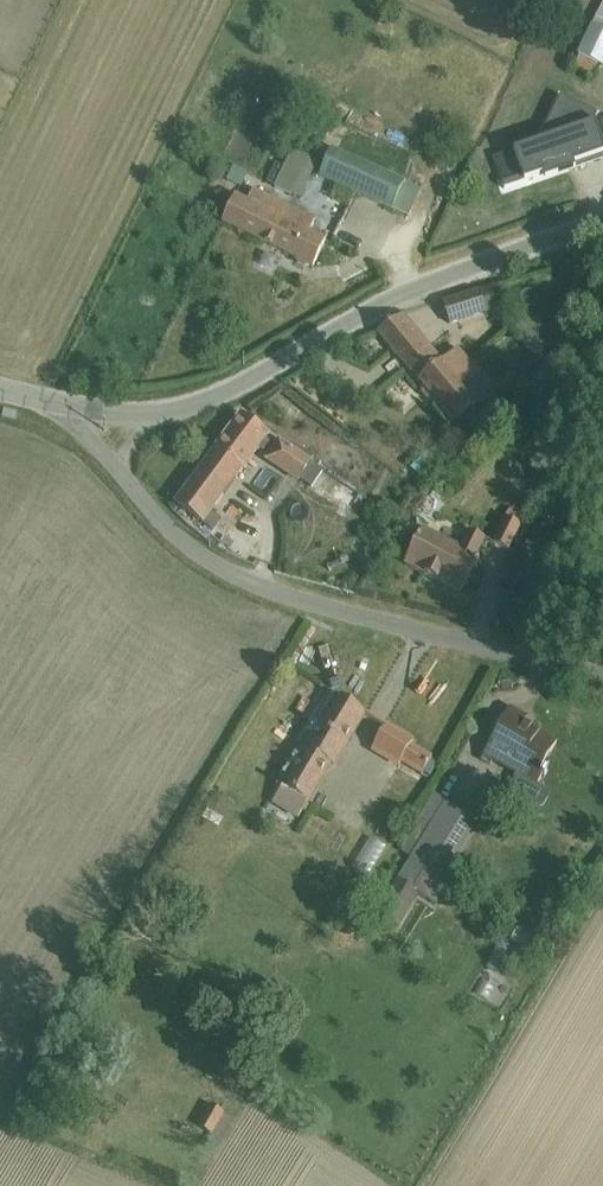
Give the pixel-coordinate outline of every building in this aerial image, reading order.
[(574,69),(594,80),(602,63),(602,4),(577,55),(580,56),(574,69)] [(596,130),(598,130),(595,121),(598,114),(561,96),(538,143),(514,151),(523,176),(503,183),(505,189),(544,176),(574,165),(588,161),(582,146),(594,123),(596,130)] [(588,161),(602,155),(602,144),(598,130),(596,130),(594,123),(582,146),(588,161)] [(293,149),(275,186),(300,198),(318,162),(293,149)] [(392,210),(405,182),(332,149),(320,176),(392,210)] [(574,165),(576,170),(602,161),(602,155),(588,161),(574,165)] [(574,165),(544,176),(545,181),(576,170),(574,165)] [(234,166),(226,180),(242,188),(249,173),(234,166)] [(405,182),(392,210),(409,217),(422,190),(405,182)] [(235,196),(222,222),(295,257),(297,263),(305,266),(309,265),(314,266),(326,240),(310,232),(316,220),(253,189),(248,201),(235,196)] [(478,291),(443,303),(450,325),(496,311),(490,290),(479,293),(478,291)] [(403,315),(378,332),(421,385),(421,392),(426,399),(432,397),(454,425),(479,404),(465,384),(478,373),(459,348),(444,361),(403,315)] [(203,523),(212,512),(258,449),(264,451),(270,443),(268,438),(270,434),(241,414),(175,503),(203,523)] [(450,431),(430,448),(442,461),(462,443),(450,431)] [(279,441),(267,459),(311,489),(324,470),(279,441)] [(423,450),(409,469),(425,481),(440,462),(423,450)] [(510,509),(493,542),(509,551),(526,516),(510,509)] [(212,512),(203,523),(213,530),(221,519),(212,512)] [(422,528),(405,564),(461,592),(486,539),(468,530),(461,546),(422,528)] [(283,787),(310,804),(333,765),(336,767),(368,714),(337,695),(283,787)] [(510,708),(480,760),(490,765),(493,761),(517,775),(509,788),(510,792),(535,806),(541,807),(546,803),(549,797),(548,791),(535,781),(557,742),(524,723),(527,718),(510,708)] [(384,723),(368,750),(398,767),(401,762),(422,775),(432,758),(411,746),(414,741),(384,723)] [(310,804),(283,787),(272,804),(297,818),(302,810),(306,812),(310,804)] [(412,859),(375,914),(399,928),(420,895),(441,908),(455,884),(444,878),(478,820),(445,800),(441,806),(431,800),(411,833),(421,840),(410,857),(412,859)] [(578,858),(570,871),(587,880),(594,867),(578,858)] [(208,1103),(195,1124),(212,1135),(225,1113),(208,1103)]
